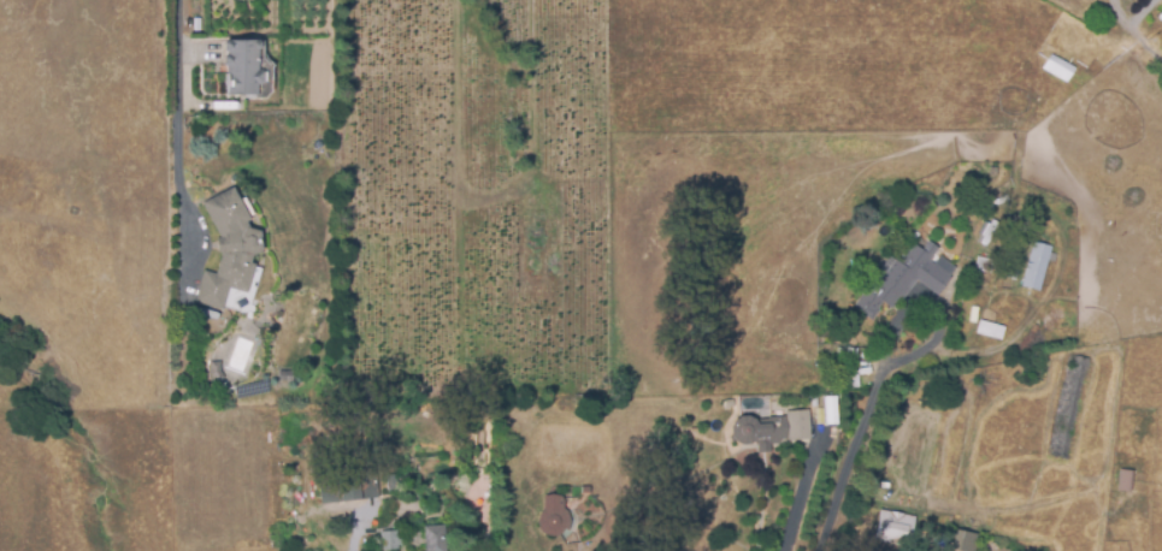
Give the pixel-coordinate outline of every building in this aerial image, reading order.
[(228,94),(228,66),(225,64),(226,57),(228,54),(228,51),(225,49),(225,42),(229,38),(259,37),(261,41),(261,47),(259,48),(260,67),(263,67),(265,70),(265,79),(263,82),(259,82),(260,94),(228,94)] [(1068,81),(1044,65),(1052,51),(1078,66),(1068,81)] [(222,308),(195,301),(205,269),(218,273),(223,251),(219,251),(218,236),(222,236),(204,203),(235,185),(252,218),(249,220),(250,227),(263,229),(264,249),(254,253),(252,261),(256,262),(248,291),(229,285),(222,308)] [(874,318),(856,303),(867,290),(862,286),(877,268),(881,272),(889,263),(890,263),(896,256),(899,259),(918,236),(957,267),(952,273),(955,276),(940,295),(915,276),(910,282),(906,278),(898,288),(903,291),(892,306),(886,302),(874,318)] [(1039,290),(1022,284),(1034,239),(1052,244),(1039,290)] [(975,334),(1000,339),(1002,326),(977,321),(975,334)] [(861,352),(861,365),(848,365),(848,352),(861,352)] [(1060,409),(1073,352),(1089,356),(1078,409),(1067,457),(1050,454),(1060,409)] [(861,378),(861,392),(849,392),(849,379),(861,378)] [(836,398),(837,426),(825,426),(825,398),(836,398)] [(786,410),(786,408),(810,407),(810,410),(812,438),(789,439),(789,437),(781,438),(781,442),(757,443),(754,445),(749,445),(744,445),(741,444),(737,440),(735,437),(733,433),(733,428),(733,423),(736,420),(739,416),(743,414),(748,414),(751,414),(756,415),(760,417),(769,417),(769,415),(786,414),(786,410)] [(318,506),(313,476),(370,468),(373,499),(318,506)] [(401,479),(400,472),(411,470),(412,478),(401,479)] [(389,491),(388,473),(397,472),(400,490),(389,491)] [(1121,474),(1136,475),(1133,494),(1120,493),(1121,474)] [(556,537),(549,533),(542,528),(541,521),(542,514),(545,508),(544,494),(565,493),(566,506),(570,510),(572,519),(571,527),(565,533),(556,537)] [(910,547),(877,539),(884,508),(918,515),(910,547)] [(448,520),(450,550),(427,550),(426,521),(448,520)] [(977,535),(973,550),(947,550),(942,550),(948,529),(977,535)] [(395,531),(396,537),(401,537),(402,545),(396,546),(396,549),(379,550),(378,533),(395,531)]
